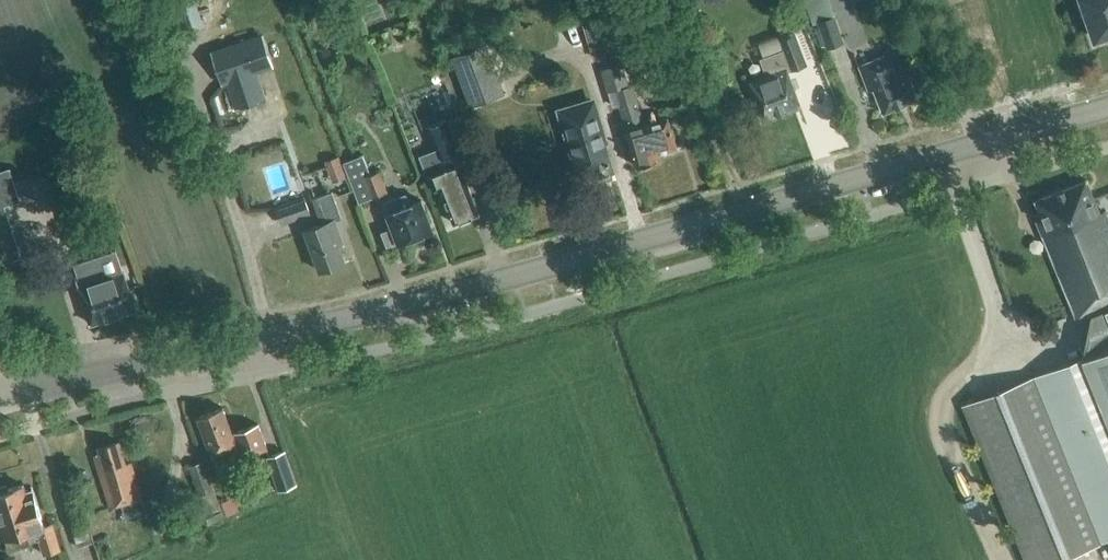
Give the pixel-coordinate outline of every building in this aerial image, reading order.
[(176,1),(187,34),(205,28),(196,0),(178,0),(176,1)] [(580,5),(592,47),(593,47),(596,57),(622,50),(614,23),(608,25),(603,6),(599,7),(597,0),(580,5)] [(1095,38),(1099,36),(1100,39),(1107,36),(1107,0),(1082,0),(1095,38)] [(819,26),(816,28),(823,48),(825,47),(826,49),(844,43),(834,16),(818,22),(819,26)] [(226,80),(235,107),(266,97),(256,70),(273,64),(263,34),(211,51),(221,81),(226,80)] [(791,69),(807,64),(796,34),(781,39),(785,50),(761,58),(767,76),(749,82),(763,120),(800,106),(787,70),(791,68),(791,69)] [(505,94),(487,43),(451,56),(469,107),(505,94)] [(885,56),(869,62),(858,66),(868,92),(873,90),(883,114),(918,99),(909,77),(914,75),(903,45),(884,52),(885,56)] [(591,100),(558,110),(578,177),(593,172),(594,175),(599,178),(609,175),(612,170),(591,100)] [(644,125),(637,101),(620,106),(627,130),(626,130),(637,166),(656,161),(654,153),(676,147),(668,118),(644,125)] [(436,148),(417,155),(426,177),(429,176),(435,190),(440,188),(454,224),(479,214),(455,154),(459,152),(458,151),(446,119),(428,127),(436,148)] [(371,174),(364,155),(344,162),(360,203),(388,192),(380,171),(371,174)] [(0,167),(0,231),(13,227),(3,195),(17,190),(9,164),(0,167)] [(326,187),(348,180),(343,166),(322,173),(326,187)] [(964,406),(1026,559),(1058,559),(1107,540),(1107,221),(1104,212),(1099,214),(1086,181),(1035,201),(1045,225),(1039,227),(1076,318),(1093,311),(1094,315),(1085,357),(964,406)] [(319,271),(345,262),(339,244),(343,243),(335,221),(342,218),(332,191),(312,198),(321,224),(304,230),(319,271)] [(410,205),(406,194),(383,202),(387,213),(386,214),(392,229),(382,232),(387,246),(397,242),(397,243),(433,230),(422,200),(410,205)] [(281,225),(310,214),(304,197),(275,208),(281,225)] [(66,238),(86,231),(80,212),(60,219),(66,238)] [(104,280),(97,259),(76,266),(83,286),(79,288),(90,324),(136,310),(124,273),(104,280)] [(197,417),(210,457),(237,448),(240,458),(265,449),(262,440),(256,425),(231,433),(223,408),(197,417)] [(100,455),(95,457),(110,508),(142,498),(131,462),(126,464),(119,442),(98,448),(100,455)] [(280,491),(299,484),(287,451),(267,458),(280,491)] [(218,478),(233,473),(226,454),(211,459),(218,478)] [(204,461),(189,467),(207,515),(222,509),(204,461)] [(24,484),(9,489),(8,485),(0,488),(0,520),(0,536),(5,535),(9,549),(29,543),(26,532),(37,529),(45,555),(61,550),(53,524),(45,526),(35,495),(28,497),(24,484)]
